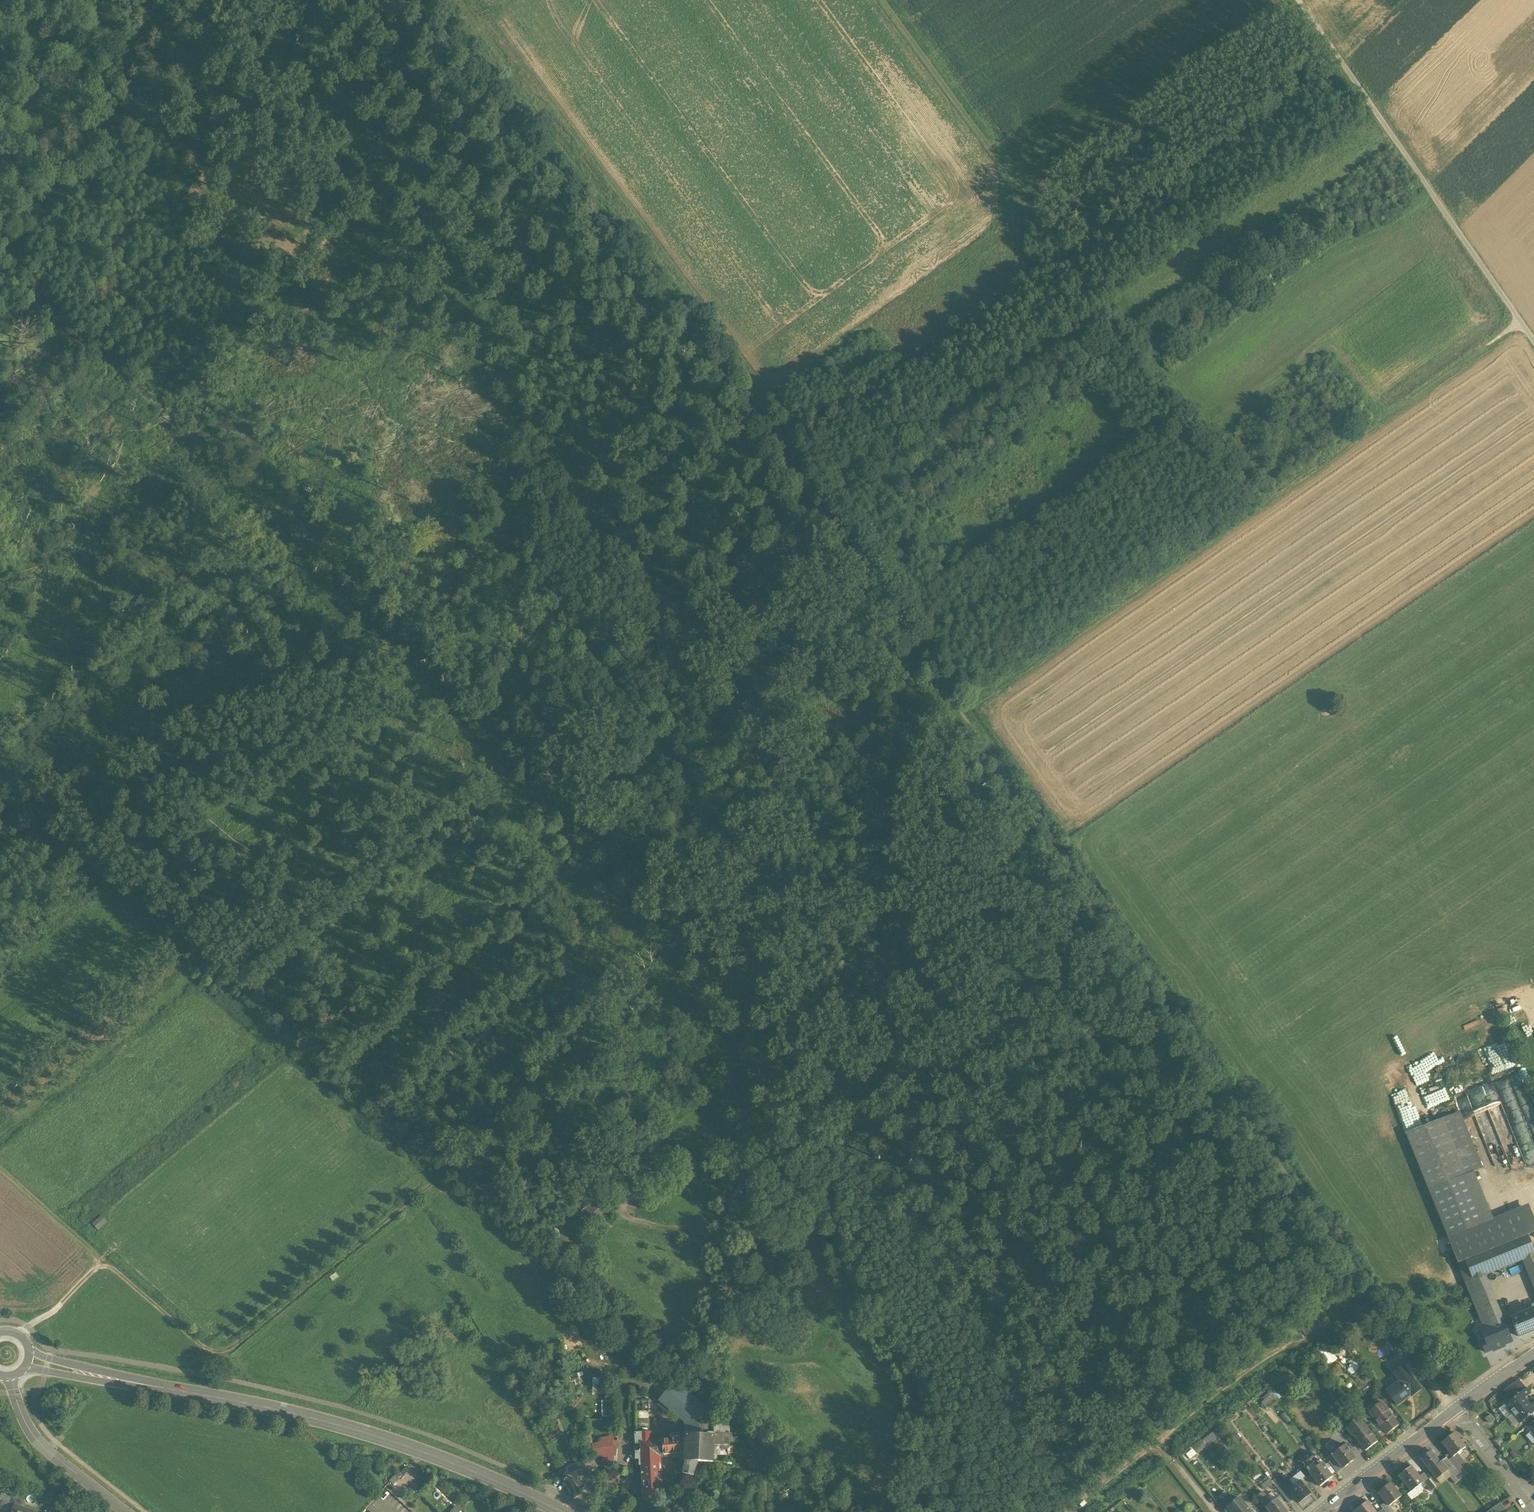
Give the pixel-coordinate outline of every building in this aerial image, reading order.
[(1509,1076),(1525,1116),(1522,1117),(1519,1111),(1508,1115),(1513,1126),(1521,1123),(1520,1119),(1525,1117),(1533,1140),(1533,1111),(1519,1072),(1509,1076)] [(1507,1082),(1494,1090),(1500,1099),(1513,1091),(1507,1082)] [(1481,1169),(1459,1113),(1443,1120),(1466,1175),(1481,1169)] [(1466,1175),(1443,1120),(1406,1135),(1429,1191),(1465,1176),(1466,1175)] [(1465,1176),(1429,1191),(1443,1227),(1480,1212),(1465,1176)] [(601,1200),(577,1223),(586,1233),(610,1209),(601,1200)] [(1480,1212),(1443,1227),(1447,1236),(1484,1221),(1480,1212)] [(1520,1216),(1527,1234),(1533,1231),(1533,1229),(1527,1213),(1520,1216)] [(91,1223),(97,1230),(106,1221),(100,1215),(91,1223)] [(1520,1216),(1450,1244),(1458,1264),(1464,1261),(1514,1241),(1527,1235),(1527,1234),(1520,1216)] [(1514,1241),(1522,1260),(1524,1259),(1533,1285),(1533,1251),(1531,1244),(1527,1235),(1514,1241)] [(1514,1241),(1464,1261),(1472,1280),(1484,1275),(1522,1260),(1514,1241)] [(1472,1280),(1464,1261),(1458,1264),(1480,1317),(1486,1314),(1472,1280)] [(1503,1323),(1484,1275),(1472,1280),(1486,1314),(1489,1323),(1491,1328),(1503,1323)] [(1510,1319),(1515,1329),(1518,1337),(1533,1331),(1533,1309),(1510,1319)] [(1306,1318),(1298,1325),(1306,1335),(1314,1328),(1306,1318)] [(1491,1328),(1489,1323),(1479,1327),(1485,1341),(1481,1342),(1485,1353),(1493,1350),(1493,1351),(1504,1347),(1504,1345),(1512,1342),(1508,1332),(1515,1329),(1511,1320),(1503,1323),(1491,1328)] [(1330,1346),(1321,1349),(1326,1364),(1336,1361),(1330,1346)] [(1354,1371),(1360,1369),(1355,1359),(1349,1361),(1354,1371)] [(1410,1361),(1402,1367),(1413,1380),(1420,1375),(1410,1361)] [(1400,1381),(1387,1392),(1397,1405),(1411,1395),(1412,1396),(1420,1390),(1413,1380),(1402,1367),(1394,1373),(1400,1381)] [(1533,1385),(1533,1374),(1524,1374),(1524,1385),(1533,1385)] [(705,1407),(675,1382),(660,1400),(659,1400),(686,1422),(685,1438),(688,1438),(700,1437),(705,1407)] [(1520,1385),(1511,1392),(1511,1393),(1514,1397),(1524,1389),(1520,1385)] [(1514,1397),(1504,1406),(1512,1415),(1527,1403),(1524,1399),(1530,1394),(1525,1389),(1524,1389),(1514,1397)] [(1261,1403),(1267,1410),(1280,1400),(1274,1392),(1261,1403)] [(650,1400),(635,1401),(636,1433),(651,1432),(650,1400)] [(1381,1403),(1369,1412),(1377,1423),(1387,1435),(1399,1425),(1381,1403)] [(1527,1403),(1512,1415),(1519,1424),(1530,1416),(1533,1413),(1533,1403),(1530,1406),(1527,1403)] [(1377,1423),(1369,1412),(1364,1416),(1373,1426),(1377,1423)] [(1494,1421),(1490,1415),(1486,1418),(1490,1424),(1494,1421)] [(730,1427),(716,1417),(715,1435),(714,1446),(729,1447),(730,1427)] [(1346,1425),(1340,1417),(1334,1422),(1343,1433),(1347,1429),(1348,1428),(1346,1425)] [(1357,1417),(1346,1425),(1348,1428),(1347,1429),(1353,1437),(1365,1452),(1377,1442),(1365,1427),(1366,1427),(1357,1417)] [(1212,1431),(1202,1439),(1207,1446),(1217,1438),(1212,1431)] [(651,1432),(636,1433),(637,1443),(642,1444),(642,1443),(651,1442),(651,1432)] [(672,1440),(651,1442),(652,1454),(652,1455),(661,1455),(688,1453),(688,1452),(688,1438),(685,1438),(680,1439),(680,1433),(671,1434),(672,1440)] [(1466,1448),(1454,1433),(1442,1443),(1453,1457),(1457,1454),(1466,1448)] [(715,1435),(700,1437),(699,1462),(714,1463),(714,1446),(715,1435)] [(688,1438),(688,1452),(688,1453),(687,1461),(699,1462),(700,1437),(688,1438)] [(614,1439),(592,1445),(595,1456),(616,1456),(617,1449),(613,1447),(614,1439)] [(1207,1446),(1202,1439),(1185,1452),(1190,1459),(1207,1446)] [(651,1442),(642,1443),(642,1444),(642,1457),(652,1454),(651,1442)] [(1345,1445),(1338,1450),(1332,1442),(1326,1447),(1332,1455),(1331,1456),(1334,1459),(1342,1469),(1356,1459),(1345,1445)] [(1440,1463),(1431,1451),(1421,1459),(1430,1471),(1440,1463)] [(652,1454),(642,1457),(643,1479),(653,1479),(652,1455),(652,1454)] [(1453,1457),(1449,1461),(1455,1469),(1460,1465),(1464,1462),(1457,1454),(1453,1457)] [(653,1479),(662,1479),(661,1455),(652,1455),(653,1479)] [(1314,1455),(1302,1464),(1303,1464),(1309,1472),(1309,1473),(1312,1476),(1320,1487),(1332,1478),(1314,1455)] [(594,1456),(577,1465),(583,1475),(588,1472),(587,1471),(598,1467),(594,1456)] [(1449,1461),(1446,1458),(1441,1461),(1448,1470),(1446,1472),(1455,1485),(1462,1479),(1455,1469),(1449,1461)] [(1334,1459),(1329,1463),(1337,1473),(1342,1469),(1334,1459)] [(699,1462),(687,1461),(684,1473),(694,1475),(699,1462)] [(1440,1463),(1430,1471),(1436,1480),(1446,1472),(1448,1470),(1441,1461),(1440,1463)] [(1309,1472),(1303,1464),(1298,1468),(1307,1480),(1312,1476),(1309,1473),(1309,1472)] [(580,1494),(572,1481),(583,1475),(577,1465),(560,1473),(574,1498),(580,1494)] [(1467,1475),(1460,1465),(1455,1469),(1462,1479),(1467,1475)] [(1423,1482),(1411,1467),(1398,1476),(1411,1492),(1418,1487),(1423,1482)] [(599,1473),(592,1476),(596,1484),(601,1482),(600,1475),(599,1473)] [(588,1474),(583,1477),(585,1481),(583,1482),(587,1490),(593,1486),(588,1474)] [(1293,1486),(1284,1475),(1279,1479),(1281,1482),(1288,1490),(1293,1486)] [(662,1494),(662,1479),(653,1479),(643,1479),(645,1499),(663,1499),(663,1494),(662,1494)] [(1293,1486),(1288,1490),(1295,1499),(1299,1504),(1311,1494),(1300,1481),(1293,1486)] [(1288,1490),(1281,1482),(1275,1486),(1289,1504),(1295,1499),(1288,1490)] [(1401,1497),(1390,1483),(1377,1492),(1385,1502),(1388,1506),(1389,1506),(1401,1497)] [(1422,1492),(1418,1487),(1411,1492),(1407,1495),(1411,1501),(1422,1492)] [(1270,1504),(1265,1498),(1267,1496),(1263,1491),(1257,1496),(1266,1507),(1270,1504)] [(0,1492),(0,1501),(1,1501),(0,1505),(0,1509),(6,1511),(11,1496),(0,1492)] [(1219,1497),(1223,1502),(1229,1498),(1225,1493),(1219,1497)] [(11,1496),(6,1511),(9,1511),(12,1511),(14,1506),(20,1508),(22,1500),(11,1496)] [(1223,1511),(1227,1509),(1234,1504),(1229,1498),(1223,1502),(1219,1506),(1223,1511)] [(1227,1509),(1230,1511),(1250,1511),(1240,1499),(1234,1504),(1227,1509)] [(1266,1507),(1267,1510),(1269,1511),(1287,1511),(1277,1499),(1270,1504),(1266,1507)] [(1367,1501),(1353,1511),(1376,1511),(1367,1501)] [(1388,1506),(1385,1502),(1380,1505),(1383,1509),(1385,1511),(1394,1511),(1389,1506),(1388,1506)]
